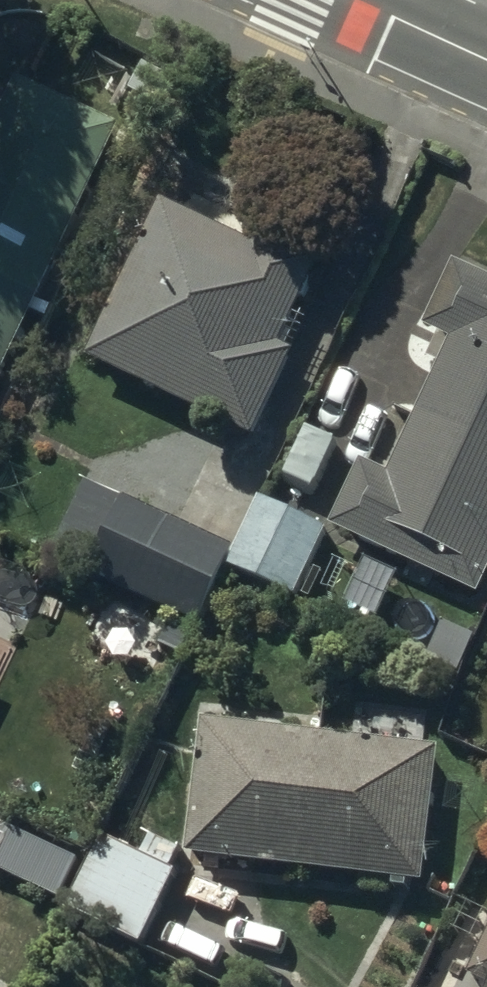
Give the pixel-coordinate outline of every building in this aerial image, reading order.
[(0,103),(0,270),(44,291),(122,118),(15,70),(0,103)] [(318,261),(163,191),(91,351),(260,427),(298,342),(284,336),(318,261)] [(456,253),(426,319),(454,332),(393,465),(364,452),(334,518),(484,586),(486,579),(486,268),(456,253)] [(0,270),(0,384),(44,291),(0,270)] [(233,540),(85,476),(59,541),(99,558),(95,567),(202,613),(233,540)] [(329,524),(266,491),(232,557),(296,587),(329,524)] [(178,614),(87,571),(40,669),(131,712),(149,674),(172,685),(194,630),(175,620),(178,614)] [(440,740),(206,714),(191,848),(425,874),(440,740)] [(0,817),(0,863),(64,892),(81,853),(0,817)] [(143,848),(108,830),(76,893),(146,928),(180,862),(172,858),(180,843),(153,829),(143,848)] [(465,985),(468,986),(486,986),(486,938),(465,985)]
